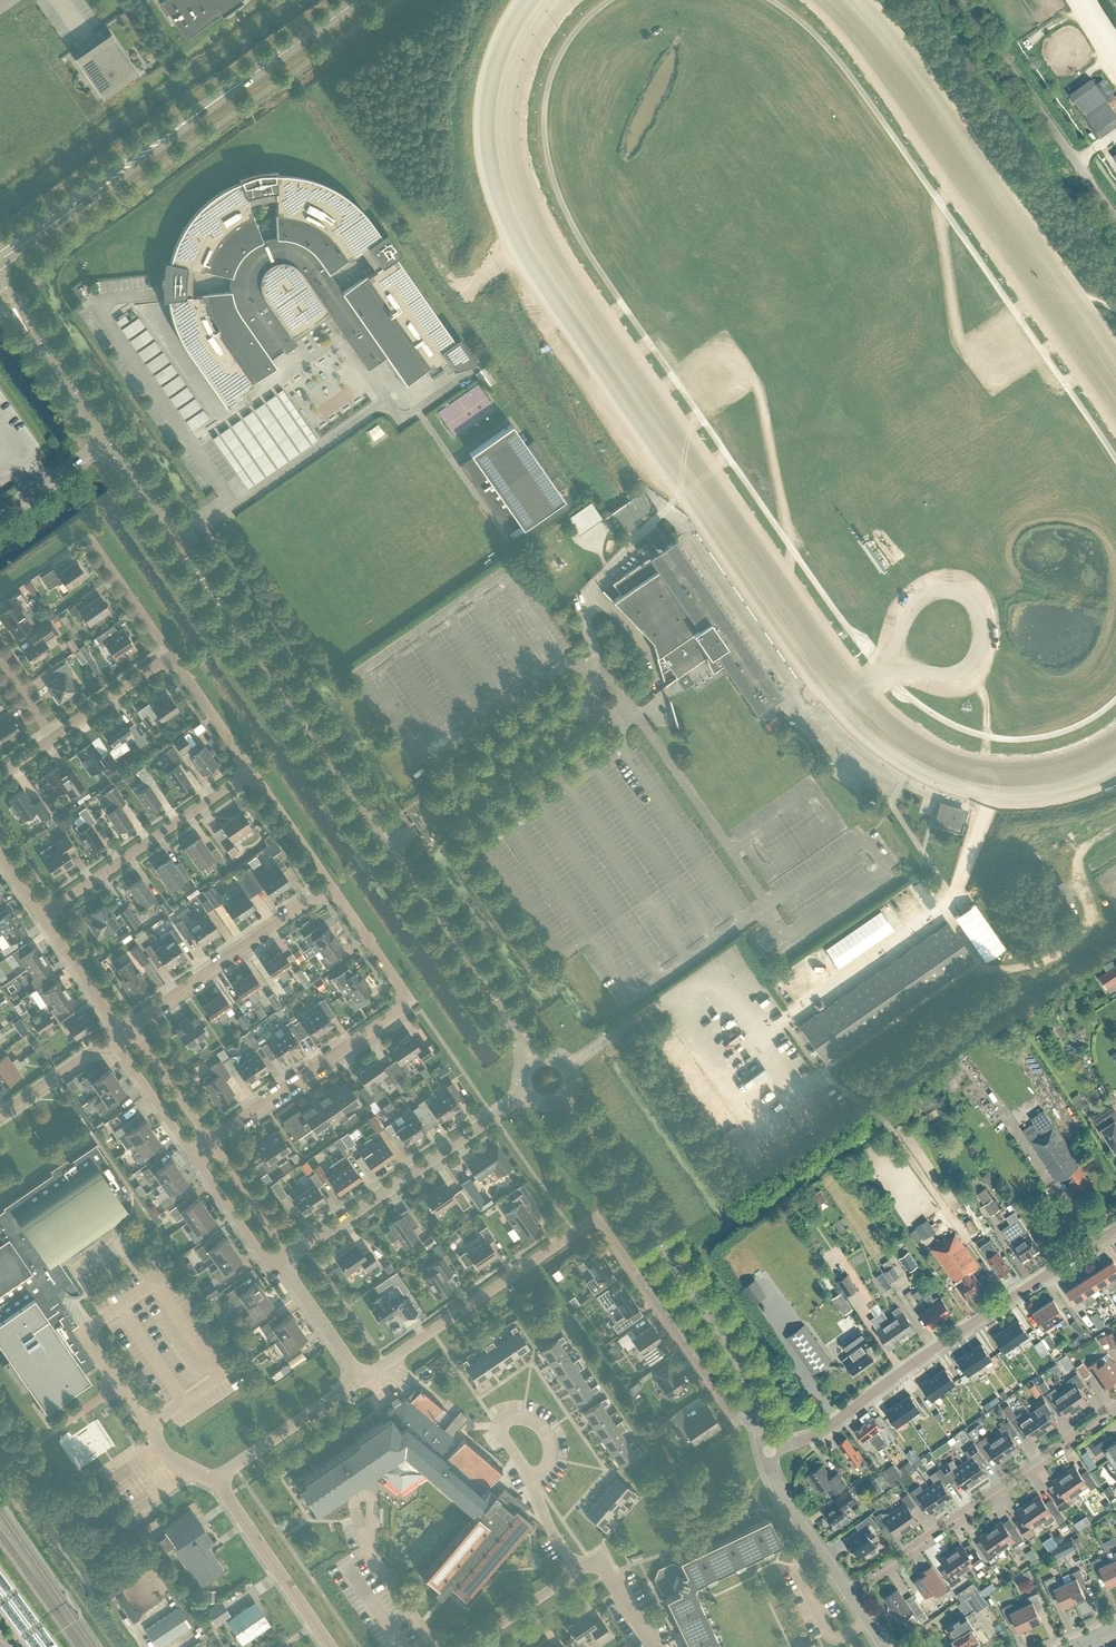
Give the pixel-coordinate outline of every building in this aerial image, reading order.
[(158,1),(184,38),(229,6),(233,8),(236,2),(235,2),(237,0),(159,0),(158,1)] [(1040,28),(1029,35),(1034,42),(1044,35),(1040,28)] [(89,41),(119,83),(137,71),(112,36),(111,35),(107,37),(103,40),(100,36),(90,43),(89,41)] [(89,43),(80,50),(83,54),(79,57),(75,60),(100,96),(119,83),(89,41),(88,41),(89,43)] [(1093,72),(1097,79),(1103,75),(1099,68),(1093,72)] [(0,124),(0,145),(11,160),(39,140),(33,130),(59,111),(33,74),(0,98),(0,105),(9,118),(0,124)] [(1096,84),(1108,100),(1115,95),(1103,79),(1096,84)] [(367,369),(386,356),(405,384),(438,362),(445,372),(451,368),(451,369),(475,363),(457,337),(452,341),(394,257),(398,254),(385,234),(380,237),(370,223),(358,209),(344,197),(328,187),(311,180),(293,176),(274,175),(274,169),(264,170),(258,170),(249,172),(242,174),(237,176),(239,182),(222,190),(207,201),(194,214),(183,229),(175,245),(170,263),(163,261),(161,268),(161,275),(160,284),(160,291),(161,297),(161,300),(168,300),(171,317),(178,334),(187,350),(226,406),(239,397),(244,404),(250,400),(243,389),(275,367),(268,357),(281,348),(285,353),(297,344),(291,336),(308,324),(327,311),(367,369)] [(123,313),(183,415),(204,403),(198,392),(197,393),(190,381),(189,381),(182,369),(180,370),(173,357),(173,358),(166,346),(164,347),(143,311),(136,314),(133,308),(123,313)] [(486,365),(475,372),(485,386),(496,379),(486,365)] [(250,482),(322,434),(288,383),(269,396),(257,404),(245,412),(233,420),(234,421),(217,433),(250,482)] [(189,416),(195,424),(211,412),(204,404),(189,416)] [(384,418),(372,424),(377,435),(389,429),(384,418)] [(510,424),(469,453),(471,457),(459,465),(507,533),(519,525),(521,528),(563,499),(548,479),(557,473),(533,439),(525,445),(510,424)] [(9,453),(6,448),(0,452),(0,459),(9,453)] [(604,517),(616,533),(623,528),(626,531),(634,525),(632,522),(643,514),(645,512),(646,510),(647,508),(647,505),(647,503),(646,501),(645,499),(643,497),(641,496),(639,496),(636,496),(634,496),(632,497),(604,517)] [(934,502),(930,496),(918,503),(923,509),(934,502)] [(590,502),(566,518),(578,535),(602,518),(590,502)] [(965,535),(958,539),(950,527),(944,531),(956,548),(968,540),(965,535)] [(620,595),(611,601),(651,642),(661,674),(669,668),(676,678),(703,659),(711,670),(722,662),(760,716),(761,715),(756,708),(771,697),(666,545),(651,556),(645,549),(644,549),(649,557),(612,583),(620,595)] [(77,581),(85,576),(75,562),(57,575),(53,568),(40,577),(48,589),(58,582),(62,582),(68,590),(78,583),(77,581)] [(32,580),(36,586),(40,584),(36,577),(32,580)] [(37,591),(30,581),(24,585),(31,595),(37,591)] [(26,601),(19,592),(7,600),(11,607),(0,615),(0,617),(4,623),(5,623),(14,635),(30,625),(17,607),(26,601)] [(104,618),(102,615),(108,610),(112,617),(113,616),(99,596),(98,596),(99,597),(86,606),(81,600),(68,609),(73,616),(80,612),(89,625),(89,624),(94,620),(97,623),(99,624),(103,621),(104,618)] [(55,615),(51,618),(56,625),(60,623),(55,615)] [(25,640),(29,646),(23,651),(32,663),(50,650),(45,643),(59,634),(51,623),(25,640)] [(117,661),(135,649),(121,629),(118,631),(113,625),(94,638),(101,647),(104,644),(117,661)] [(78,648),(71,638),(65,642),(72,653),(78,648)] [(78,658),(83,655),(79,649),(74,653),(78,658)] [(59,702),(76,690),(67,677),(73,673),(65,662),(52,671),(57,678),(47,685),(59,702)] [(161,721),(178,710),(169,698),(155,707),(151,701),(137,710),(142,717),(147,713),(151,719),(157,715),(161,721)] [(782,722),(774,711),(762,720),(769,731),(782,722)] [(194,719),(198,729),(208,725),(203,715),(194,719)] [(6,738),(8,740),(11,741),(17,737),(17,734),(16,732),(18,730),(10,718),(0,726),(0,743),(6,738)] [(122,721),(104,734),(113,747),(108,751),(114,759),(129,748),(124,740),(132,735),(135,739),(140,746),(147,741),(142,734),(140,735),(133,724),(127,728),(122,721)] [(195,753),(191,747),(183,735),(173,742),(189,765),(191,764),(193,766),(194,766),(196,765),(203,774),(216,765),(203,747),(195,753)] [(101,756),(91,741),(74,752),(90,775),(100,767),(111,783),(124,774),(108,751),(101,756)] [(178,791),(190,783),(176,763),(181,759),(172,746),(165,751),(171,760),(162,766),(166,772),(165,773),(178,791)] [(148,811),(160,803),(146,783),(152,779),(143,766),(135,771),(142,781),(133,787),(137,792),(136,793),(148,811)] [(68,770),(62,774),(57,767),(45,775),(57,793),(64,789),(70,797),(81,789),(68,770)] [(114,787),(106,792),(101,796),(108,804),(103,807),(107,813),(120,832),(131,824),(117,803),(123,800),(114,787)] [(78,794),(83,801),(90,796),(85,789),(78,794)] [(16,814),(18,812),(23,819),(36,811),(42,819),(49,814),(39,800),(32,805),(22,791),(9,799),(13,805),(11,806),(10,809),(13,813),(16,814)] [(78,812),(80,815),(74,819),(74,822),(76,826),(75,827),(79,832),(78,833),(91,851),(102,843),(90,825),(95,822),(94,820),(85,807),(78,812)] [(960,833),(966,814),(942,807),(937,826),(932,824),(932,825),(960,833)] [(219,825),(221,827),(214,832),(230,856),(238,851),(231,842),(251,828),(254,834),(255,833),(246,820),(247,820),(245,817),(244,818),(239,811),(219,825)] [(48,827),(54,822),(51,817),(45,821),(48,827)] [(68,854),(75,849),(66,836),(56,843),(60,848),(42,860),(52,875),(65,866),(66,868),(74,863),(68,854)] [(217,866),(224,861),(215,848),(208,852),(199,839),(200,839),(199,838),(185,848),(186,848),(199,867),(199,868),(212,859),(217,866)] [(274,841),(265,847),(271,856),(280,850),(274,841)] [(278,868),(269,875),(280,891),(290,884),(282,872),(287,868),(277,853),(271,857),(278,868)] [(184,881),(190,876),(180,862),(174,866),(169,859),(156,869),(170,890),(184,881)] [(241,873),(243,876),(255,894),(263,888),(270,898),(280,891),(269,875),(262,879),(261,876),(257,875),(256,877),(249,867),(241,873)] [(248,899),(255,894),(243,876),(235,882),(239,888),(238,889),(237,892),(239,895),(233,899),(244,915),(255,908),(248,899)] [(141,906),(154,897),(141,879),(128,888),(141,906)] [(928,908),(935,904),(919,881),(913,886),(928,908)] [(183,892),(189,900),(199,893),(194,885),(183,892)] [(203,892),(213,907),(221,902),(211,887),(203,892)] [(982,896),(960,909),(986,956),(1008,944),(982,896)] [(200,903),(207,912),(213,907),(206,898),(200,903)] [(244,915),(233,899),(223,906),(234,922),(244,915)] [(164,914),(170,910),(164,901),(158,905),(164,914)] [(94,918),(87,923),(96,937),(103,932),(104,934),(119,924),(115,918),(105,904),(90,914),(94,918)] [(183,914),(188,910),(184,904),(179,908),(183,914)] [(127,907),(119,912),(121,914),(131,929),(138,924),(127,907)] [(880,910),(824,949),(837,967),(892,929),(880,910)] [(19,921),(12,911),(0,919),(0,932),(1,934),(19,921)] [(207,914),(197,921),(210,939),(219,933),(207,914)] [(167,915),(161,919),(165,925),(171,921),(167,915)] [(197,921),(188,927),(181,919),(174,924),(183,936),(184,938),(191,933),(200,946),(210,939),(197,921)] [(142,938),(159,927),(154,920),(138,930),(142,938)] [(1,934),(0,934),(0,948),(1,949),(0,950),(4,955),(17,946),(13,941),(26,932),(19,921),(1,934)] [(798,1026),(825,1064),(974,961),(947,923),(798,1026)] [(319,950),(336,939),(328,928),(323,932),(319,926),(304,937),(311,947),(315,945),(319,950)] [(159,938),(163,944),(176,963),(186,956),(177,943),(182,939),(173,927),(159,938)] [(132,938),(127,929),(117,936),(123,944),(132,938)] [(343,949),(336,939),(319,950),(323,956),(319,959),(326,969),(341,959),(337,953),(343,949)] [(26,943),(11,953),(5,957),(13,969),(23,963),(27,968),(44,957),(36,946),(31,950),(26,943)] [(140,964),(148,959),(138,944),(130,950),(140,964)] [(176,963),(163,944),(154,951),(149,944),(144,948),(157,967),(162,963),(166,969),(176,963)] [(292,954),(298,963),(305,958),(298,949),(292,954)] [(282,952),(272,958),(286,979),(290,976),(285,969),(291,965),(282,952)] [(51,967),(44,957),(27,968),(34,979),(30,981),(35,989),(50,978),(45,971),(51,967)] [(286,979),(272,958),(263,965),(272,978),(277,974),(282,982),(286,979)] [(125,989),(129,986),(133,992),(146,983),(130,960),(118,969),(123,978),(119,981),(125,989)] [(1115,981),(1115,965),(1099,975),(1107,987),(1115,981)] [(347,991),(364,979),(356,969),(351,973),(347,967),(329,979),(337,990),(338,988),(342,994),(347,991)] [(294,973),(305,989),(311,984),(300,969),(294,973)] [(322,978),(317,971),(308,977),(313,984),(322,978)] [(252,973),(242,979),(256,1000),(260,997),(255,990),(261,986),(252,973)] [(50,978),(35,989),(42,999),(46,996),(50,1002),(67,991),(60,980),(54,984),(50,978)] [(18,992),(23,989),(18,979),(13,981),(18,992)] [(256,1000),(242,979),(232,986),(241,999),(247,995),(252,1003),(256,1000)] [(364,979),(347,991),(351,997),(347,999),(354,1010),(369,999),(365,994),(371,990),(364,979)] [(318,990),(325,986),(321,980),(314,984),(318,990)] [(287,983),(282,987),(287,995),(293,990),(287,983)] [(74,1001),(67,991),(50,1002),(54,1008),(50,1010),(54,1015),(74,1001)] [(283,991),(277,996),(282,1002),(288,998),(283,991)] [(15,992),(10,996),(13,1001),(18,997),(15,992)] [(212,1000),(226,1021),(230,1018),(225,1010),(230,1007),(221,993),(212,1000)] [(267,998),(275,1009),(281,1005),(273,993),(267,998)] [(316,1012),(311,1015),(322,1032),(333,1025),(329,1019),(335,1015),(323,999),(312,1006),(316,1012)] [(226,1021),(212,1000),(202,1007),(211,1020),(217,1016),(222,1023),(226,1021)] [(26,1009),(20,1001),(13,1006),(19,1014),(26,1009)] [(75,1038),(92,1026),(83,1014),(78,1018),(74,1012),(60,1022),(64,1028),(67,1026),(75,1038)] [(236,1019),(243,1030),(250,1025),(243,1014),(236,1019)] [(38,1033),(53,1023),(48,1015),(33,1026),(38,1033)] [(299,1020),(293,1024),(302,1038),(308,1034),(312,1039),(322,1032),(311,1015),(300,1022),(299,1020)] [(188,1017),(183,1020),(196,1039),(206,1032),(195,1016),(190,1020),(188,1017)] [(284,1034),(278,1037),(290,1054),(301,1047),(297,1041),(302,1038),(293,1024),(289,1018),(282,1023),(284,1025),(280,1028),(284,1034)] [(196,1039),(183,1020),(178,1024),(180,1027),(175,1031),(186,1046),(196,1039)] [(252,1050),(259,1045),(249,1030),(241,1035),(252,1050)] [(1081,1033),(1073,1038),(1077,1044),(1085,1039),(1081,1033)] [(409,1034),(399,1042),(410,1058),(416,1053),(422,1061),(432,1054),(425,1043),(419,1048),(409,1034)] [(259,1044),(264,1040),(261,1036),(256,1040),(259,1044)] [(290,1054),(278,1037),(268,1045),(267,1043),(261,1047),(270,1060),(276,1056),(280,1062),(290,1054)] [(410,1058),(399,1042),(388,1049),(395,1060),(389,1064),(399,1079),(406,1075),(404,1073),(408,1070),(403,1062),(410,1058)] [(198,1051),(201,1048),(197,1043),(192,1046),(196,1052),(198,1051)] [(202,1058),(211,1052),(206,1045),(198,1051),(202,1058)] [(246,1061),(239,1066),(231,1055),(228,1057),(223,1049),(217,1053),(232,1075),(238,1071),(247,1084),(257,1077),(246,1061)] [(257,1053),(246,1061),(257,1077),(268,1070),(257,1053)] [(19,1061),(17,1058),(11,1061),(6,1055),(0,1059),(0,1074),(19,1061)] [(389,1064),(383,1068),(376,1058),(365,1065),(376,1081),(383,1077),(388,1084),(392,1081),(393,1083),(399,1079),(389,1064)] [(216,1076),(213,1079),(211,1076),(207,1075),(203,1078),(203,1082),(218,1104),(233,1094),(223,1079),(229,1075),(219,1060),(210,1067),(216,1076)] [(19,1061),(0,1074),(0,1081),(4,1087),(21,1076),(16,1069),(22,1065),(19,1061)] [(376,1081),(365,1065),(354,1072),(364,1087),(358,1091),(368,1105),(373,1101),(370,1096),(374,1093),(369,1086),(376,1081)] [(98,1093),(117,1080),(109,1069),(99,1076),(95,1070),(79,1082),(86,1091),(93,1086),(98,1093)] [(117,1080),(98,1093),(102,1099),(95,1104),(102,1115),(118,1103),(115,1098),(124,1091),(117,1080)] [(337,1084),(331,1088),(345,1109),(358,1100),(346,1083),(339,1087),(337,1084)] [(443,1094),(438,1098),(449,1115),(460,1108),(456,1102),(462,1098),(452,1083),(441,1090),(443,1094)] [(1102,1092),(1098,1086),(1091,1090),(1095,1096),(1102,1092)] [(331,1088),(319,1097),(335,1120),(338,1118),(336,1116),(345,1109),(331,1088)] [(408,1089),(401,1093),(404,1097),(408,1098),(412,1095),(408,1089)] [(312,1106),(309,1108),(323,1129),(335,1120),(319,1097),(310,1103),(312,1106)] [(384,1105),(388,1112),(400,1104),(396,1097),(384,1105)] [(438,1098),(432,1102),(429,1097),(417,1104),(418,1106),(429,1121),(435,1117),(439,1122),(449,1115),(438,1098)] [(1094,1097),(1086,1097),(1087,1106),(1095,1105),(1094,1097)] [(1083,1104),(1079,1098),(1073,1102),(1077,1108),(1083,1104)] [(1025,1114),(1035,1107),(1031,1102),(1021,1109),(1025,1114)] [(1105,1108),(1108,1118),(1097,1125),(1103,1133),(1104,1133),(1112,1144),(1110,1145),(1115,1151),(1115,1150),(1115,1111),(1112,1104),(1105,1108)] [(414,1114),(404,1121),(416,1138),(426,1131),(422,1125),(429,1121),(418,1106),(412,1110),(414,1114)] [(323,1129),(309,1108),(302,1113),(299,1110),(295,1114),(307,1131),(311,1129),(315,1134),(323,1129)] [(382,1108),(375,1110),(380,1124),(387,1122),(382,1108)] [(346,1129),(359,1119),(355,1113),(341,1122),(346,1129)] [(1081,1164),(1079,1161),(1047,1113),(1023,1129),(1057,1180),(1066,1174),(1076,1189),(1077,1188),(1079,1188),(1082,1186),(1083,1184),(1089,1180),(1084,1173),(1086,1171),(1081,1164)] [(307,1131),(295,1114),(282,1122),(295,1140),(307,1131)] [(120,1120),(116,1115),(111,1118),(115,1124),(120,1120)] [(376,1131),(381,1127),(373,1115),(367,1118),(376,1131)] [(93,1122),(97,1127),(104,1123),(100,1118),(93,1122)] [(126,1149),(133,1144),(152,1131),(144,1120),(135,1127),(130,1120),(114,1131),(126,1149)] [(404,1121),(398,1126),(394,1120),(384,1127),(395,1144),(401,1140),(405,1145),(416,1138),(404,1121)] [(269,1131),(264,1135),(278,1156),(289,1148),(277,1130),(271,1135),(269,1131)] [(152,1131),(133,1144),(138,1151),(133,1154),(140,1164),(154,1154),(150,1149),(160,1142),(152,1131)] [(354,1143),(347,1132),(340,1136),(347,1147),(354,1143)] [(278,1156),(264,1135),(258,1139),(261,1142),(255,1146),(267,1163),(278,1156)] [(344,1155),(337,1160),(333,1163),(348,1185),(359,1177),(345,1157),(350,1153),(339,1137),(333,1141),(344,1155)] [(366,1140),(382,1162),(393,1154),(382,1139),(375,1144),(370,1137),(366,1140)] [(382,1162),(366,1140),(363,1142),(368,1150),(361,1155),(371,1169),(382,1162)] [(9,1360),(2,1365),(22,1394),(29,1389),(44,1410),(89,1380),(84,1373),(95,1366),(71,1330),(78,1325),(55,1292),(62,1287),(63,1289),(66,1292),(67,1294),(70,1295),(73,1295),(75,1294),(77,1294),(79,1292),(73,1282),(61,1265),(58,1261),(69,1254),(111,1225),(128,1213),(119,1200),(128,1193),(122,1184),(123,1184),(120,1180),(96,1146),(97,1145),(96,1143),(68,1163),(66,1159),(50,1171),(52,1174),(3,1208),(4,1209),(0,1212),(0,1347),(9,1360)] [(496,1147),(475,1162),(468,1167),(476,1179),(495,1166),(500,1174),(510,1167),(496,1147)] [(255,1162),(261,1158),(257,1153),(251,1157),(255,1162)] [(289,1157),(294,1164),(300,1160),(295,1153),(289,1157)] [(160,1183),(179,1170),(171,1159),(162,1166),(158,1160),(142,1172),(149,1182),(156,1177),(160,1183)] [(283,1172),(292,1166),(287,1160),(278,1166),(283,1172)] [(348,1185),(333,1163),(329,1166),(334,1173),(327,1178),(337,1193),(348,1185)] [(319,1180),(327,1175),(319,1164),(311,1168),(314,1172),(319,1180)] [(179,1170),(160,1183),(164,1189),(155,1195),(163,1208),(182,1195),(177,1188),(187,1181),(179,1170)] [(303,1192),(315,1208),(325,1201),(316,1188),(322,1184),(319,1180),(314,1172),(308,1177),(314,1185),(303,1192)] [(469,1177),(461,1183),(469,1196),(477,1190),(469,1177)] [(277,1180),(269,1185),(280,1200),(287,1195),(277,1180)] [(444,1183),(436,1189),(436,1190),(432,1193),(430,1193),(426,1196),(426,1197),(425,1198),(430,1206),(428,1207),(430,1211),(432,1210),(435,1214),(455,1199),(462,1209),(470,1204),(460,1190),(452,1195),(444,1183)] [(524,1202),(531,1197),(522,1184),(508,1194),(513,1202),(520,1197),(524,1202)] [(983,1213),(986,1217),(1000,1208),(992,1197),(985,1187),(976,1193),(984,1204),(981,1205),(976,1198),(974,1200),(983,1213)] [(817,1205),(827,1199),(820,1189),(811,1195),(817,1205)] [(315,1208),(303,1192),(293,1199),(304,1215),(315,1208)] [(787,1201),(790,1206),(804,1196),(801,1192),(787,1201)] [(187,1222),(206,1209),(198,1198),(188,1205),(185,1199),(169,1210),(176,1221),(183,1216),(187,1222)] [(160,1213),(153,1203),(147,1207),(154,1217),(160,1213)] [(521,1237),(536,1226),(521,1203),(505,1214),(521,1237)] [(206,1209),(187,1222),(192,1229),(187,1232),(194,1243),(208,1233),(204,1227),(213,1220),(206,1209)] [(389,1225),(391,1229),(384,1233),(390,1242),(397,1238),(403,1246),(416,1236),(412,1230),(418,1225),(407,1209),(400,1214),(401,1216),(389,1225)] [(1021,1260),(1039,1247),(1018,1216),(1017,1216),(1014,1211),(1007,1216),(1009,1218),(1002,1222),(1005,1226),(1001,1229),(1011,1244),(1011,1245),(1021,1260)] [(321,1217),(313,1218),(314,1229),(323,1228),(321,1217)] [(923,1239),(929,1235),(923,1224),(916,1229),(923,1239)] [(486,1240),(467,1253),(465,1251),(458,1256),(466,1267),(473,1262),(477,1269),(497,1255),(488,1243),(495,1239),(486,1226),(479,1231),(486,1240)] [(921,1237),(915,1228),(909,1232),(916,1241),(921,1237)] [(966,1298),(983,1286),(972,1270),(979,1265),(955,1231),(931,1248),(966,1298)] [(448,1236),(451,1242),(458,1237),(454,1232),(448,1236)] [(435,1243),(430,1235),(422,1242),(427,1249),(435,1243)] [(214,1261),(233,1248),(225,1237),(215,1244),(212,1238),(195,1249),(203,1260),(210,1255),(214,1261)] [(990,1239),(979,1246),(981,1249),(999,1275),(1010,1267),(1009,1266),(1009,1267),(997,1250),(992,1241),(990,1239)] [(438,1257),(445,1252),(438,1242),(431,1247),(438,1257)] [(367,1271),(378,1264),(368,1250),(362,1254),(355,1245),(337,1258),(347,1273),(362,1263),(367,1271)] [(233,1248),(214,1261),(218,1267),(211,1272),(218,1282),(234,1271),(231,1266),(240,1259),(233,1248)] [(615,1279),(610,1271),(612,1270),(598,1250),(582,1260),(593,1277),(585,1282),(593,1294),(615,1279)] [(917,1264),(908,1252),(898,1258),(907,1271),(917,1264)] [(61,1265),(72,1258),(69,1254),(58,1261),(61,1265)] [(436,1298),(451,1287),(445,1279),(446,1279),(444,1276),(452,1271),(442,1257),(427,1268),(431,1274),(424,1279),(431,1289),(430,1290),(436,1298)] [(1101,1267),(1115,1288),(1115,1287),(1115,1279),(1114,1280),(1112,1277),(1115,1275),(1115,1264),(1113,1259),(1101,1267)] [(383,1267),(387,1273),(394,1269),(389,1263),(383,1267)] [(890,1280),(900,1274),(893,1264),(883,1270),(890,1280)] [(1101,1267),(1090,1274),(1098,1287),(1106,1281),(1108,1284),(1106,1285),(1110,1291),(1115,1288),(1101,1267)] [(885,1290),(892,1285),(882,1271),(876,1276),(885,1290)] [(402,1280),(396,1272),(388,1278),(393,1286),(402,1280)] [(857,1288),(847,1273),(837,1280),(847,1295),(857,1288)] [(1098,1287),(1090,1274),(1078,1282),(1091,1303),(1097,1300),(1093,1294),(1091,1295),(1089,1292),(1098,1287)] [(755,1277),(743,1285),(746,1289),(755,1302),(764,1295),(767,1293),(755,1277)] [(245,1306),(264,1293),(256,1282),(247,1289),(242,1282),(226,1293),(234,1305),(241,1300),(245,1306)] [(1091,1303),(1078,1282),(1066,1289),(1074,1302),(1083,1296),(1085,1299),(1083,1300),(1086,1306),(1091,1303)] [(212,1283),(200,1291),(206,1300),(218,1292),(212,1283)] [(606,1291),(597,1297),(605,1309),(614,1302),(624,1316),(612,1325),(617,1332),(634,1321),(629,1314),(638,1308),(622,1285),(609,1294),(606,1291)] [(923,1296),(919,1289),(918,1288),(912,1293),(916,1298),(918,1297),(919,1299),(923,1296)] [(853,1307),(841,1290),(831,1297),(843,1314),(853,1307)] [(264,1293),(245,1306),(250,1313),(243,1318),(250,1328),(266,1316),(262,1311),(272,1304),(264,1293)] [(937,1296),(933,1298),(929,1293),(925,1297),(941,1319),(952,1312),(941,1298),(939,1299),(937,1296)] [(390,1298),(386,1301),(381,1295),(371,1302),(375,1308),(371,1311),(380,1323),(398,1310),(404,1319),(416,1311),(407,1297),(395,1305),(390,1298)] [(211,1309),(217,1304),(212,1297),(206,1301),(211,1309)] [(941,1319),(925,1297),(920,1300),(924,1306),(926,1305),(928,1308),(920,1313),(931,1327),(941,1319)] [(1054,1322),(1065,1315),(1053,1298),(1043,1304),(1054,1322)] [(1054,1322),(1043,1304),(1033,1311),(1044,1329),(1054,1322)] [(896,1316),(890,1320),(903,1339),(915,1330),(903,1311),(902,1312),(898,1306),(892,1310),(896,1316)] [(890,1320),(882,1310),(870,1318),(877,1329),(890,1347),(903,1339),(890,1320)] [(1096,1311),(1090,1315),(1090,1316),(1096,1326),(1098,1328),(1104,1324),(1105,1324),(1096,1311)] [(279,1339),(298,1326),(290,1315),(280,1321),(276,1316),(260,1327),(268,1338),(275,1333),(279,1339)] [(1018,1318),(1006,1326),(1016,1341),(1028,1333),(1018,1318)] [(1075,1318),(1070,1323),(1080,1333),(1085,1328),(1075,1318)] [(812,1374),(831,1361),(805,1324),(787,1338),(812,1374)] [(279,1339),(274,1343),(286,1360),(300,1350),(296,1344),(305,1337),(298,1326),(279,1339)] [(505,1341),(516,1357),(529,1348),(519,1333),(519,1332),(515,1326),(510,1330),(514,1335),(505,1341)] [(1006,1326),(993,1334),(1003,1349),(1016,1341),(1006,1326)] [(631,1329),(617,1339),(622,1347),(624,1345),(627,1349),(635,1344),(641,1353),(648,1364),(663,1354),(656,1343),(660,1340),(651,1327),(636,1337),(631,1329)] [(862,1330),(843,1344),(850,1354),(843,1359),(854,1373),(873,1359),(864,1346),(870,1342),(862,1330)] [(1115,1344),(1115,1341),(1112,1331),(1100,1336),(1102,1342),(1108,1340),(1111,1346),(1115,1344)] [(1057,1345),(1050,1333),(1044,1337),(1051,1348),(1057,1345)] [(549,1364),(566,1353),(560,1344),(565,1341),(562,1336),(556,1340),(540,1351),(549,1364)] [(516,1357),(505,1341),(496,1347),(492,1342),(488,1345),(503,1367),(516,1357)] [(1039,1341),(1033,1345),(1037,1351),(1043,1347),(1039,1341)] [(608,1343),(601,1348),(606,1354),(612,1349),(608,1343)] [(981,1343),(969,1351),(980,1366),(992,1358),(981,1343)] [(503,1367),(488,1345),(484,1348),(487,1353),(478,1359),(489,1376),(503,1367)] [(253,1354),(248,1346),(241,1350),(247,1358),(253,1354)] [(969,1351),(957,1359),(968,1374),(980,1366),(969,1351)] [(566,1353),(549,1364),(558,1377),(580,1363),(577,1358),(572,1362),(566,1353)] [(1067,1368),(1073,1364),(1066,1354),(1060,1358),(1067,1368)] [(1113,1382),(1112,1379),(1115,1377),(1115,1365),(1111,1357),(1103,1362),(1100,1357),(1089,1365),(1105,1388),(1113,1382)] [(489,1376),(478,1359),(470,1365),(466,1360),(461,1363),(465,1369),(476,1385),(489,1376)] [(1054,1373),(1061,1369),(1056,1362),(1050,1367),(1054,1373)] [(1090,1373),(1082,1362),(1076,1366),(1084,1377),(1090,1373)] [(583,1367),(580,1363),(558,1377),(567,1391),(584,1380),(578,1371),(583,1367)] [(287,1364),(280,1369),(285,1375),(292,1370),(287,1364)] [(668,1396),(688,1382),(679,1370),(674,1373),(667,1364),(654,1373),(661,1382),(659,1383),(668,1396)] [(945,1368),(933,1376),(944,1391),(955,1383),(945,1368)] [(1066,1380),(1070,1385),(1065,1389),(1078,1408),(1088,1400),(1079,1388),(1085,1384),(1077,1372),(1066,1380)] [(933,1376),(921,1384),(932,1399),(944,1391),(933,1376)] [(1037,1384),(1043,1392),(1050,1387),(1044,1379),(1037,1384)] [(590,1388),(584,1380),(567,1391),(577,1404),(592,1393),(592,1394),(599,1389),(595,1385),(590,1388)] [(637,1390),(643,1386),(639,1380),(626,1389),(638,1407),(645,1402),(637,1390)] [(1035,1397),(1041,1393),(1034,1383),(1029,1387),(1035,1397)] [(425,1579),(420,1574),(419,1575),(437,1590),(433,1594),(440,1599),(450,1588),(467,1603),(468,1602),(465,1599),(473,1590),(471,1588),(475,1583),(478,1585),(486,1575),(484,1572),(488,1567),(491,1570),(499,1559),(497,1557),(501,1552),(504,1554),(512,1544),(510,1542),(514,1537),(517,1539),(525,1529),(523,1526),(527,1521),(533,1526),(533,1525),(515,1510),(518,1506),(512,1501),(515,1498),(504,1488),(496,1496),(487,1488),(503,1469),(502,1468),(500,1470),(464,1439),(465,1437),(445,1460),(437,1454),(452,1438),(431,1420),(443,1405),(441,1407),(421,1389),(422,1387),(409,1401),(405,1397),(379,1415),(383,1421),(355,1440),(357,1443),(302,1480),(303,1482),(297,1487),(313,1511),(315,1514),(318,1511),(376,1471),(400,1491),(425,1473),(474,1516),(466,1525),(469,1528),(465,1532),(462,1530),(453,1541),(456,1543),(452,1548),(449,1545),(440,1556),(443,1558),(439,1563),(436,1561),(427,1571),(430,1573),(425,1579)] [(1045,1395),(1053,1406),(1058,1402),(1067,1415),(1078,1408),(1065,1389),(1059,1393),(1055,1387),(1045,1395)] [(1003,1398),(1007,1395),(1004,1390),(999,1393),(1003,1398)] [(909,1393),(897,1402),(908,1417),(920,1408),(909,1393)] [(1037,1408),(1030,1413),(1043,1431),(1054,1424),(1051,1420),(1057,1416),(1043,1396),(1033,1403),(1037,1408)] [(592,1427),(608,1415),(602,1407),(608,1403),(605,1398),(599,1402),(583,1413),(592,1427)] [(986,1410),(992,1406),(988,1401),(982,1405),(986,1410)] [(897,1402),(886,1411),(896,1426),(908,1417),(897,1402)] [(1010,1418),(1016,1414),(1008,1403),(1003,1407),(1010,1418)] [(463,1405),(448,1424),(457,1431),(472,1411),(463,1405)] [(694,1445),(720,1427),(706,1408),(686,1421),(678,1410),(666,1418),(678,1435),(684,1431),(694,1445)] [(1000,1409),(995,1413),(998,1418),(1003,1414),(1000,1409)] [(938,1420),(943,1416),(939,1410),(933,1414),(938,1420)] [(1020,1411),(1016,1414),(1010,1418),(1018,1430),(1024,1426),(1033,1439),(1043,1431),(1030,1413),(1024,1417),(1020,1411)] [(608,1415),(592,1427),(601,1440),(623,1425),(620,1421),(615,1424),(608,1415)] [(881,1445),(885,1442),(886,1441),(877,1430),(881,1426),(873,1416),(864,1423),(881,1445)] [(1009,1455),(1020,1448),(1011,1435),(1017,1431),(1009,1420),(999,1427),(1002,1432),(996,1436),(1009,1455)] [(881,1445),(864,1423),(855,1430),(863,1440),(868,1437),(877,1448),(881,1445)] [(623,1425),(601,1440),(610,1453),(627,1442),(620,1433),(626,1429),(623,1425)] [(968,1431),(974,1440),(979,1437),(975,1432),(977,1430),(974,1426),(968,1431)] [(1009,1455),(996,1436),(990,1441),(986,1435),(976,1442),(984,1454),(990,1450),(999,1463),(1009,1455)] [(843,1451),(853,1464),(858,1461),(861,1465),(866,1462),(862,1457),(863,1457),(857,1449),(856,1450),(846,1437),(839,1443),(844,1450),(843,1451)] [(1091,1447),(1095,1454),(1103,1448),(1110,1459),(1115,1455),(1115,1440),(1112,1442),(1110,1442),(1107,1437),(1091,1447)] [(627,1442),(610,1453),(619,1467),(635,1456),(641,1452),(638,1447),(632,1451),(627,1442)] [(966,1453),(969,1458),(963,1462),(976,1481),(987,1473),(983,1467),(988,1463),(974,1443),(969,1447),(971,1450),(966,1453)] [(932,1456),(933,1455),(931,1451),(925,1455),(927,1459),(932,1456)] [(1104,1463),(1109,1473),(1113,1477),(1115,1479),(1115,1455),(1110,1459),(1104,1463)] [(952,1459),(948,1462),(942,1466),(951,1479),(957,1475),(966,1488),(976,1481),(963,1462),(958,1466),(952,1459)] [(909,1460),(899,1467),(905,1474),(914,1467),(909,1460)] [(835,1491),(846,1483),(837,1471),(831,1476),(823,1463),(809,1473),(820,1489),(829,1483),(835,1491)] [(901,1475),(893,1463),(881,1471),(889,1483),(901,1475)] [(1082,1475),(1075,1465),(1064,1473),(1077,1491),(1088,1484),(1091,1489),(1097,1484),(1089,1472),(1084,1475),(1082,1475)] [(929,1475),(934,1482),(929,1486),(942,1504),(953,1497),(944,1484),(950,1480),(940,1467),(929,1475)] [(1077,1491),(1064,1473),(1054,1480),(1061,1490),(1060,1492),(1055,1495),(1063,1507),(1074,1500),(1071,1495),(1077,1491)] [(879,1474),(871,1480),(879,1492),(888,1486),(879,1474)] [(617,1478),(607,1490),(627,1507),(622,1502),(628,1495),(634,1499),(637,1495),(632,1490),(617,1478)] [(835,1498),(838,1503),(833,1507),(826,1513),(828,1517),(828,1518),(832,1524),(832,1523),(833,1524),(841,1518),(844,1522),(845,1522),(849,1519),(850,1518),(847,1513),(844,1508),(857,1499),(853,1494),(860,1489),(856,1482),(835,1498)] [(919,1484),(915,1487),(909,1491),(917,1503),(923,1499),(932,1512),(942,1504),(929,1486),(923,1490),(919,1484)] [(1103,1488),(1109,1496),(1115,1491),(1110,1484),(1103,1488)] [(607,1490),(596,1502),(611,1515),(618,1507),(623,1511),(627,1507),(607,1490)] [(905,1502),(895,1509),(908,1528),(919,1521),(910,1508),(915,1504),(907,1493),(902,1496),(905,1502)] [(1039,1494),(1029,1501),(1042,1520),(1045,1525),(1048,1523),(1052,1521),(1053,1519),(1055,1518),(1059,1522),(1065,1518),(1053,1501),(1048,1504),(1046,1504),(1039,1494)] [(1112,1505),(1108,1499),(1102,1503),(1106,1509),(1112,1505)] [(1029,1501),(1018,1509),(1025,1519),(1025,1521),(1019,1524),(1028,1536),(1034,1532),(1031,1527),(1042,1520),(1029,1501)] [(611,1515),(596,1502),(585,1514),(600,1527),(605,1532),(609,1527),(604,1523),(611,1515)] [(212,1542),(190,1509),(168,1525),(171,1531),(156,1541),(163,1553),(174,1545),(178,1550),(175,1552),(199,1586),(223,1569),(207,1546),(217,1539),(216,1539),(212,1542)] [(891,1512),(882,1512),(881,1511),(875,1515),(883,1526),(889,1523),(897,1535),(908,1528),(895,1509),(891,1512)] [(1079,1529),(1085,1524),(1081,1517),(1074,1522),(1079,1529)] [(1009,1530),(1002,1520),(991,1527),(1004,1546),(1010,1542),(1013,1547),(1024,1539),(1016,1527),(1011,1530),(1009,1530)] [(747,1532),(734,1538),(733,1537),(718,1544),(719,1545),(706,1552),(705,1551),(690,1558),(691,1559),(683,1562),(688,1572),(683,1575),(679,1565),(671,1562),(670,1563),(672,1563),(658,1570),(655,1579),(662,1592),(660,1592),(668,1595),(678,1590),(680,1595),(670,1600),(674,1608),(673,1608),(680,1623),(681,1622),(687,1636),(686,1636),(691,1646),(720,1646),(693,1590),(694,1585),(780,1543),(769,1521),(762,1525),(761,1524),(747,1531),(747,1532)] [(867,1524),(844,1540),(851,1548),(853,1547),(860,1556),(868,1550),(870,1552),(872,1552),(875,1550),(876,1548),(874,1546),(876,1545),(869,1535),(869,1532),(871,1530),(867,1524)] [(153,1538),(146,1527),(137,1533),(144,1544),(153,1538)] [(1004,1546),(991,1527),(980,1535),(987,1545),(987,1547),(982,1550),(992,1564),(998,1560),(994,1554),(1004,1546)] [(1048,1550),(1057,1544),(1051,1535),(1042,1541),(1048,1550)] [(1083,1547),(1078,1536),(1073,1538),(1078,1549),(1083,1547)] [(1061,1544),(1065,1553),(1075,1548),(1071,1539),(1061,1544)] [(1030,1545),(1037,1556),(1043,1552),(1036,1542),(1030,1545)] [(969,1553),(962,1543),(952,1551),(965,1569),(971,1565),(974,1570),(985,1562),(976,1550),(971,1553),(969,1553)] [(1106,1551),(1110,1560),(1115,1573),(1115,1546),(1106,1551)] [(1031,1548),(1025,1552),(1032,1562),(1038,1558),(1031,1548)] [(965,1569),(952,1551),(941,1558),(948,1568),(947,1570),(942,1573),(951,1585),(961,1578),(958,1574),(965,1569)] [(1110,1560),(1104,1564),(1100,1556),(1090,1561),(1096,1576),(1103,1573),(1108,1585),(1115,1581),(1115,1573),(1110,1560)] [(931,1565),(922,1571),(924,1573),(914,1580),(926,1596),(935,1589),(939,1590),(941,1592),(947,1588),(931,1565)] [(1022,1571),(1026,1579),(1034,1575),(1030,1567),(1022,1571)] [(1072,1578),(1065,1581),(1074,1600),(1085,1595),(1080,1584),(1086,1581),(1080,1568),(1069,1573),(1072,1578)] [(990,1590),(1001,1582),(996,1575),(985,1583),(990,1590)] [(1059,1584),(1056,1579),(1054,1575),(1044,1580),(1051,1597),(1057,1594),(1063,1606),(1074,1600),(1065,1581),(1059,1584)] [(908,1603),(898,1588),(885,1597),(890,1604),(888,1605),(888,1608),(890,1612),(893,1612),(895,1611),(900,1619),(913,1610),(921,1621),(928,1616),(915,1598),(908,1603)] [(949,1588),(945,1591),(949,1597),(953,1594),(949,1588)] [(215,1590),(206,1590),(205,1602),(214,1602),(215,1590)] [(1030,1624),(1041,1619),(1036,1608),(1042,1605),(1036,1592),(1025,1597),(1028,1602),(1021,1605),(1030,1624)] [(991,1596),(986,1599),(989,1604),(994,1600),(991,1596)] [(216,1626),(231,1616),(220,1601),(205,1611),(216,1626)] [(255,1603),(227,1622),(241,1643),(242,1642),(245,1646),(246,1646),(252,1643),(248,1638),(269,1624),(255,1603)] [(1030,1624),(1021,1605),(1015,1609),(1012,1603),(1002,1608),(1008,1621),(1014,1618),(1019,1630),(1030,1624)] [(178,1607),(145,1630),(156,1646),(159,1646),(191,1626),(178,1607)] [(978,1641),(978,1639),(977,1636),(971,1626),(973,1625),(971,1622),(978,1618),(974,1613),(977,1611),(975,1609),(966,1614),(965,1613),(959,1618),(954,1621),(955,1621),(946,1627),(953,1637),(953,1638),(953,1641),(955,1644),(958,1645),(959,1646),(968,1640),(969,1642),(969,1641),(971,1644),(973,1644),(978,1641)] [(612,1636),(600,1619),(593,1624),(585,1612),(573,1620),(575,1622),(567,1627),(575,1639),(573,1640),(573,1643),(574,1645),(576,1646),(579,1646),(581,1646),(582,1645),(583,1642),(582,1640),(592,1633),(600,1644),(612,1636)] [(546,1638),(533,1646),(552,1646),(546,1638)]
